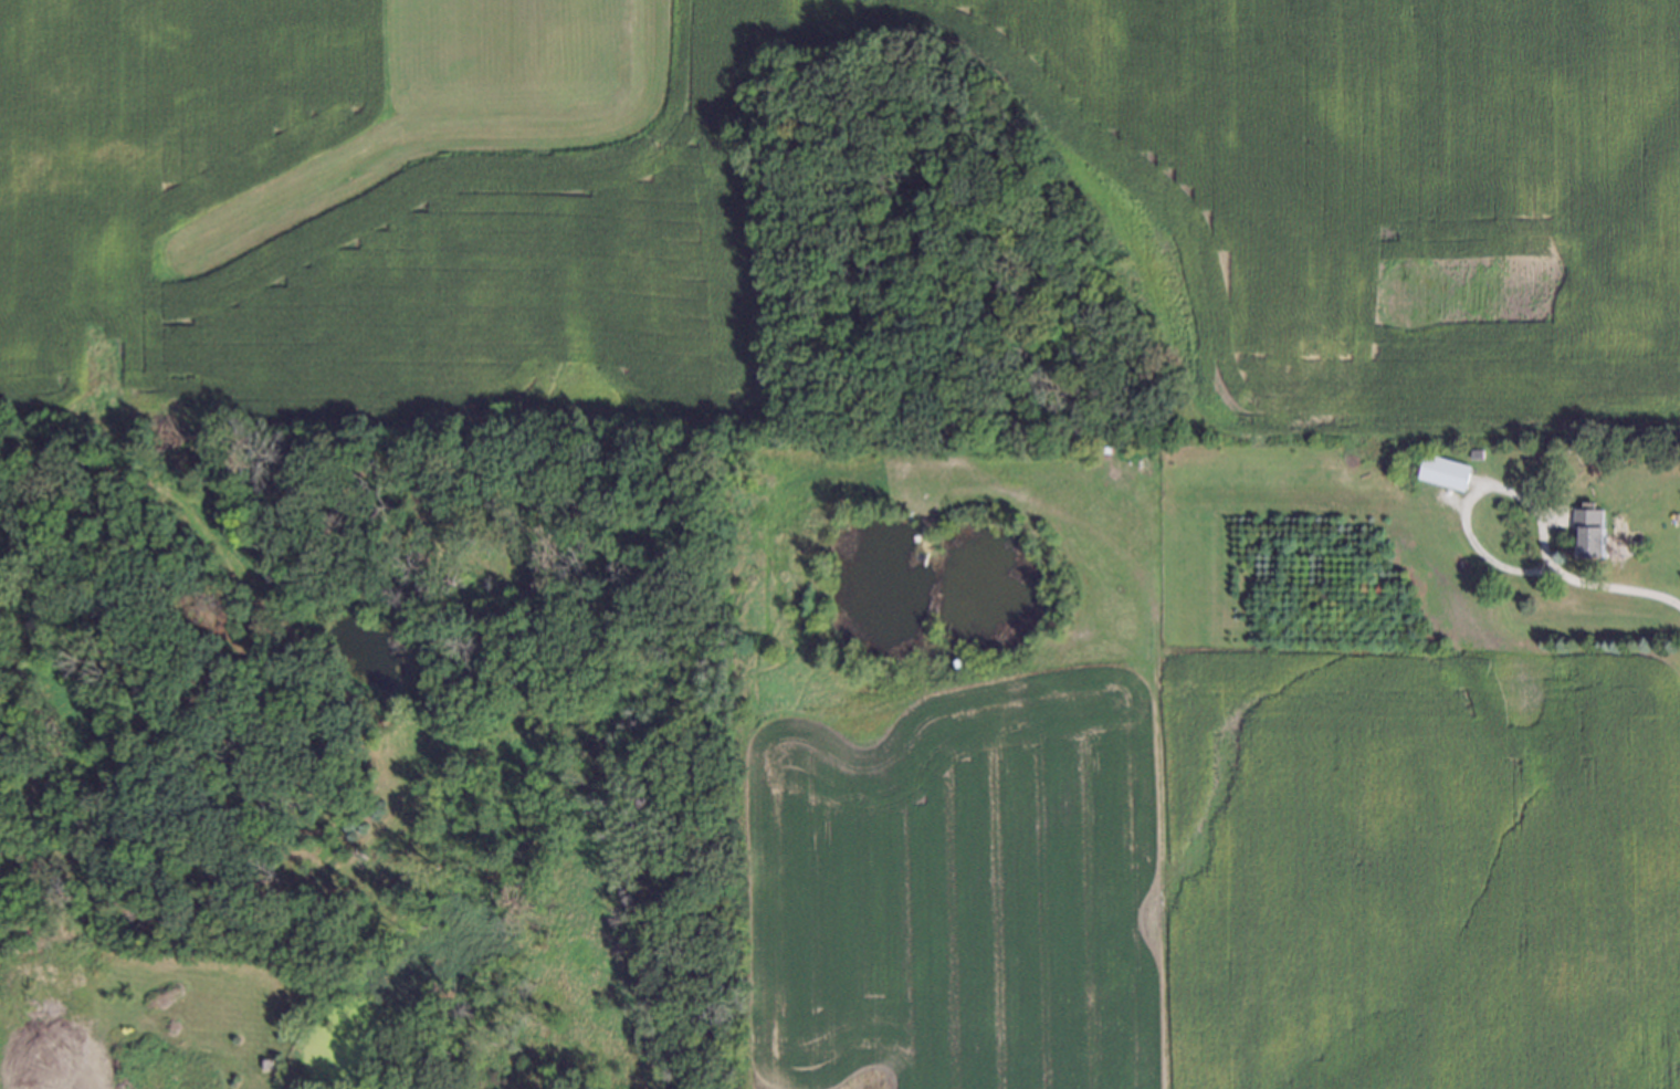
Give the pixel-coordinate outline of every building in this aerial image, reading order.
[(1417,472),(1424,449),(1468,463),(1461,486),(1417,472)] [(1467,449),(1482,450),(1482,458),(1467,458),(1467,449)] [(1573,509),(1604,510),(1603,531),(1609,531),(1608,561),(1576,558),(1576,545),(1571,545),(1573,509)]
